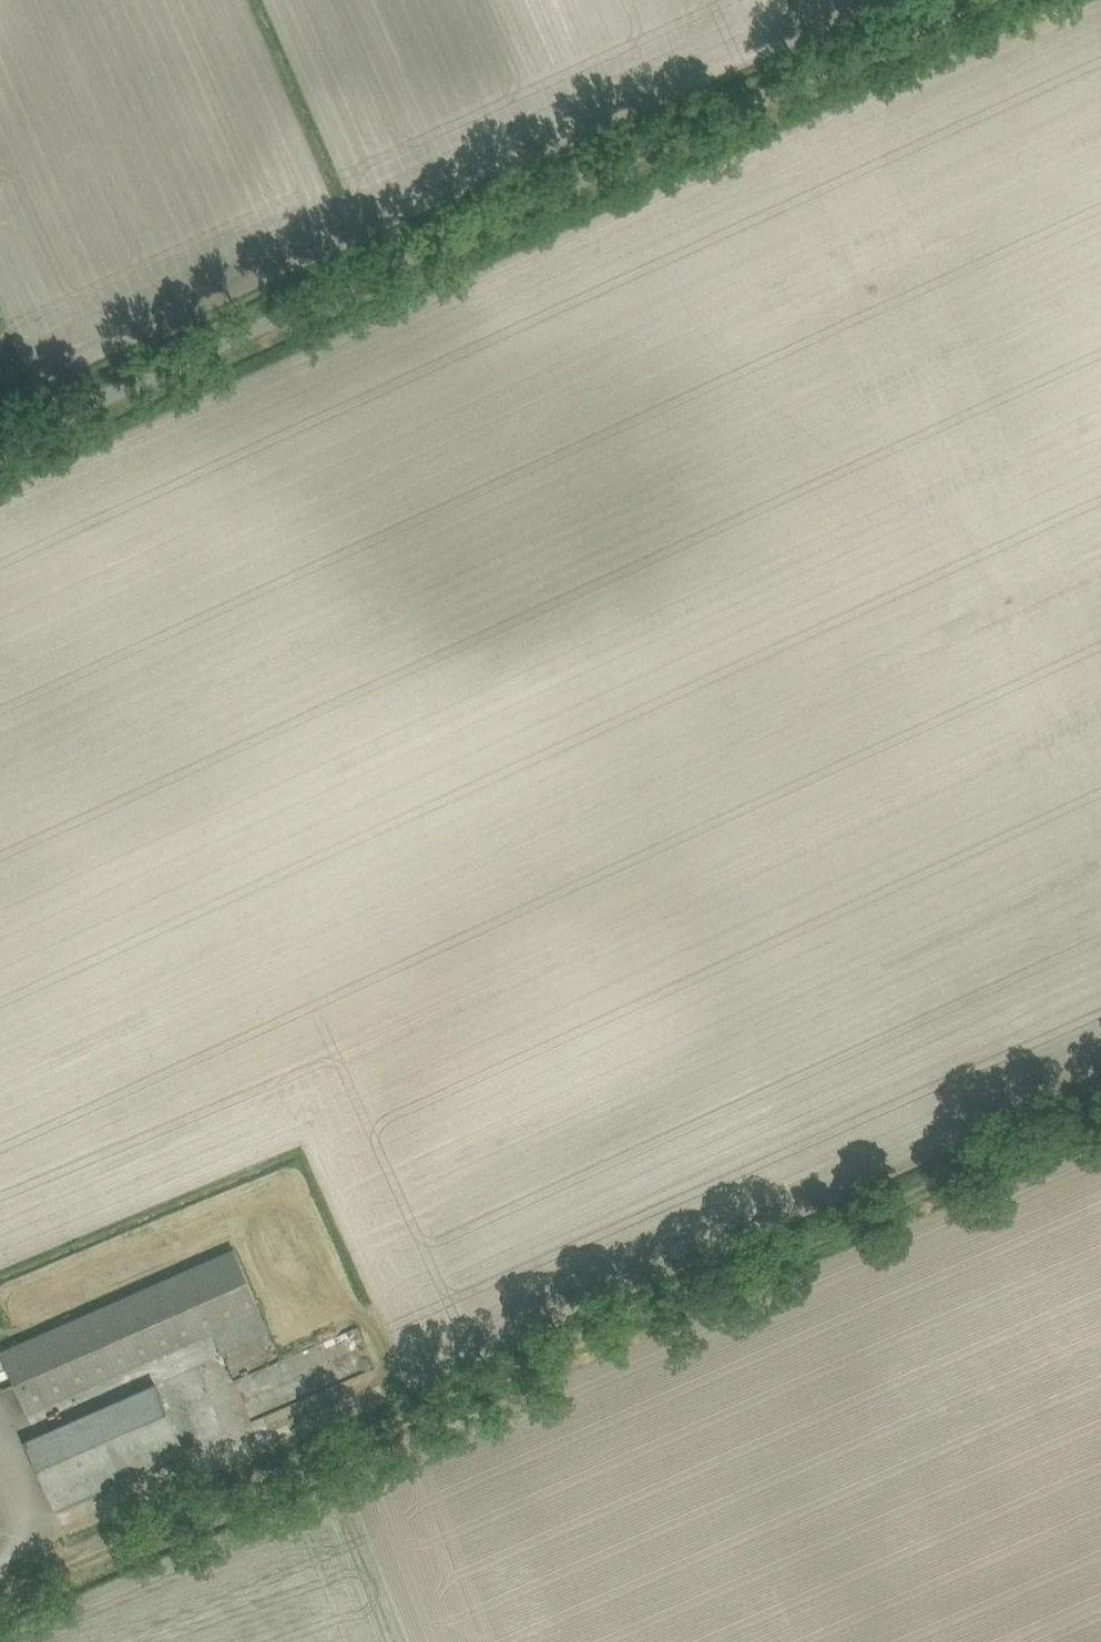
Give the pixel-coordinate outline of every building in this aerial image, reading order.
[(26,1413),(211,1331),(220,1351),(269,1330),(234,1246),(0,1346),(0,1353),(26,1413)] [(24,1441),(53,1507),(184,1450),(155,1384),(24,1441)]
